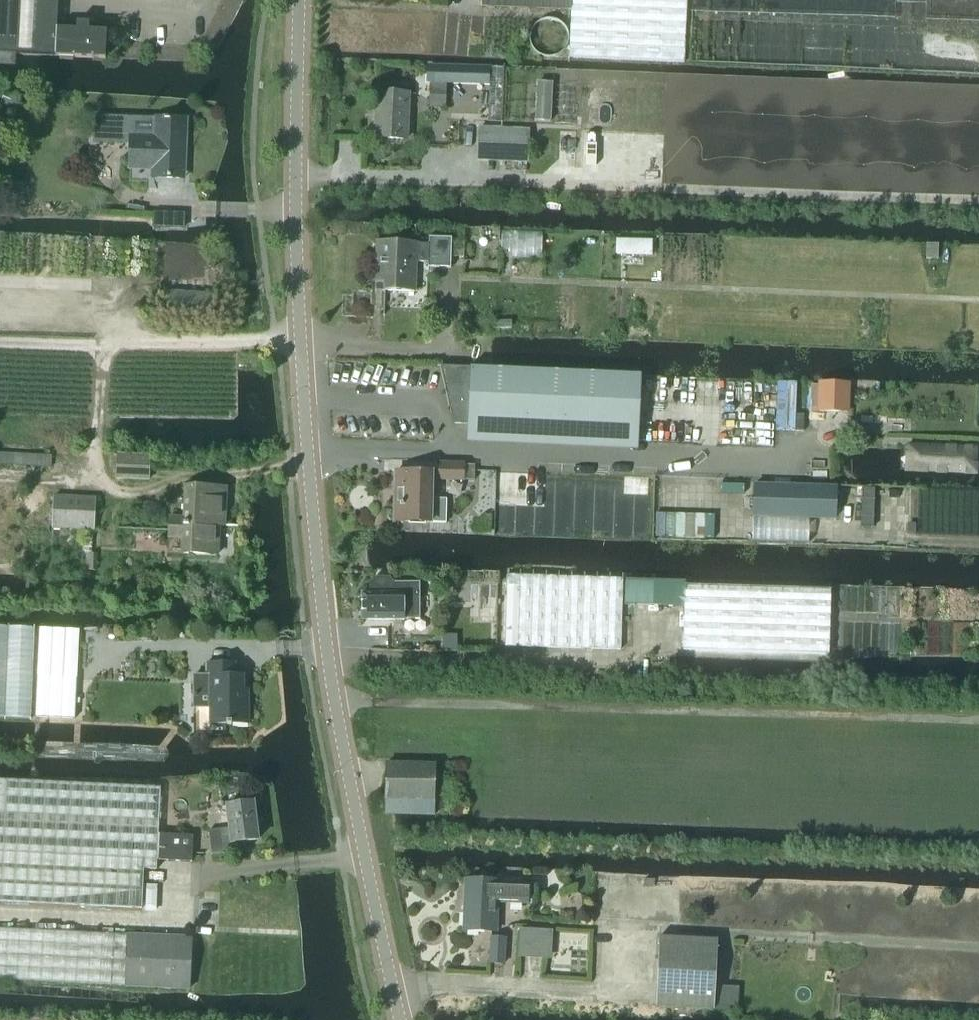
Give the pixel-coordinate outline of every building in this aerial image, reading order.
[(105,58),(106,30),(56,27),(57,0),(0,0),(0,52),(105,58)] [(481,6),(571,10),(572,0),(481,0),(481,6)] [(569,59),(685,65),(688,0),(572,0),(569,59)] [(567,44),(567,40),(566,34),(562,28),(557,25),(551,23),(544,24),(538,28),(535,33),(533,40),(534,46),(538,51),(542,55),(549,57),(556,56),(561,53),(565,48),(567,44)] [(443,67),(442,83),(489,84),(489,68),(443,67)] [(490,67),(488,122),(501,122),(504,68),(490,67)] [(538,84),(536,122),(550,122),(552,85),(550,84),(548,82),(542,82),(540,84),(538,84)] [(446,109),(447,83),(429,83),(429,108),(446,109)] [(376,92),(375,137),(406,138),(407,93),(376,92)] [(170,117),(165,117),(165,119),(95,116),(94,142),(126,143),(126,139),(131,139),(130,166),(155,167),(154,177),(179,178),(180,150),(185,150),(186,119),(170,119),(170,117)] [(528,162),(530,130),(479,128),(478,160),(528,162)] [(383,290),(384,290),(414,292),(415,262),(428,263),(428,267),(450,268),(451,257),(464,258),(464,240),(451,240),(451,238),(429,237),(428,244),(416,243),(416,242),(377,241),(375,290),(376,290),(377,282),(385,282),(385,286),(383,286),(383,290)] [(927,244),(926,261),(937,261),(938,245),(927,244)] [(168,293),(167,293),(166,316),(181,317),(181,314),(211,316),(212,295),(182,294),(182,295),(168,295),(168,293)] [(437,365),(437,367),(448,367),(448,371),(448,375),(449,378),(449,382),(450,385),(452,388),(452,390),(453,391),(455,394),(457,397),(456,405),(450,405),(453,418),(454,423),(467,424),(638,432),(641,375),(584,373),(471,367),(437,365)] [(848,384),(820,383),(819,411),(847,412),(848,384)] [(975,473),(973,448),(906,445),(906,470),(975,473)] [(150,479),(151,455),(117,455),(117,478),(150,479)] [(395,502),(394,522),(431,523),(446,523),(447,499),(431,499),(432,480),(463,481),(463,480),(474,481),(474,470),(463,470),(463,465),(463,464),(438,463),(438,473),(432,473),(396,472),(395,490),(397,490),(397,502),(395,502)] [(752,517),(809,519),(831,519),(832,486),(753,485),(752,517)] [(182,553),(201,554),(218,555),(218,543),(219,525),(224,525),(226,488),(185,486),(183,519),(170,518),(169,537),(183,537),(182,553)] [(904,532),(905,492),(892,492),(891,531),(904,532)] [(55,496),(53,528),(93,530),(95,498),(55,496)] [(907,535),(916,536),(916,524),(907,524),(907,535)] [(85,554),(85,571),(96,572),(96,554),(92,554),(85,554)] [(623,579),(507,575),(507,584),(505,646),(621,649),(623,579)] [(369,594),(361,594),(361,614),(362,620),(419,620),(419,582),(391,583),(389,579),(375,579),(369,586),(369,594)] [(685,582),(625,580),(624,605),(684,607),(685,585),(685,582)] [(830,589),(685,585),(684,607),(683,650),(828,655),(830,589)] [(30,719),(34,629),(0,627),(0,718),(30,719)] [(36,718),(75,720),(79,631),(40,629),(36,718)] [(443,636),(443,652),(456,652),(456,636),(443,636)] [(206,676),(193,676),(194,709),(210,709),(210,725),(227,725),(227,726),(231,726),(231,725),(249,725),(249,704),(244,704),(244,677),(235,677),(235,664),(206,664),(206,676)] [(387,764),(387,790),(386,800),(435,801),(435,765),(387,764)] [(0,782),(0,904),(142,910),(144,871),(157,871),(158,861),(159,836),(161,790),(0,782)] [(212,854),(243,851),(242,842),(258,841),(254,802),(226,805),(229,829),(209,831),(212,854)] [(193,863),(194,838),(159,836),(158,861),(193,863)] [(495,934),(496,904),(526,905),(527,887),(497,886),(497,883),(465,882),(463,933),(495,934)] [(26,984),(125,988),(128,937),(0,932),(0,983),(26,984)] [(192,939),(128,937),(125,988),(189,991),(192,939)] [(657,1006),(714,1009),(738,1010),(739,987),(715,986),(718,940),(660,937),(657,1006)] [(488,966),(503,966),(504,941),(490,940),(488,966)]
